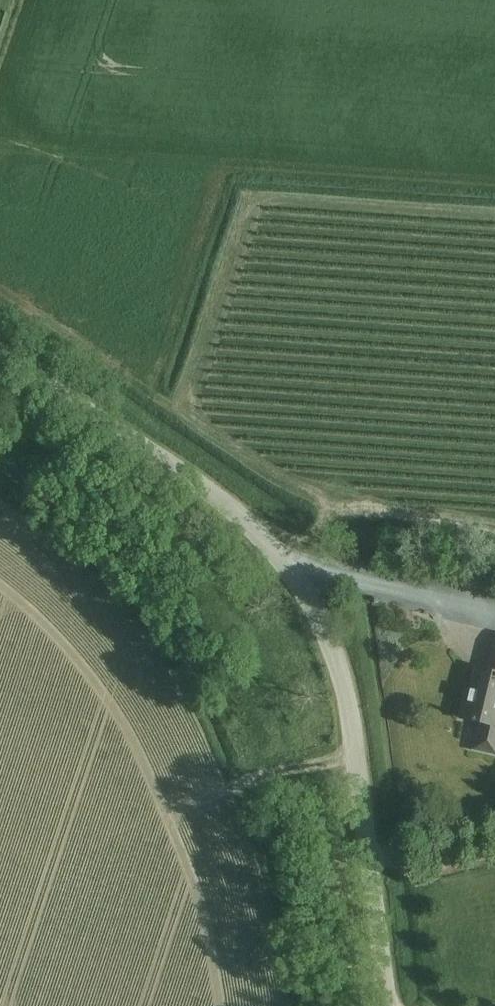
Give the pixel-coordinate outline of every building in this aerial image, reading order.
[(479,722),(473,750),(494,756),(494,653),(490,673),(478,670),(466,720),(476,722),(476,721),(479,722)]
